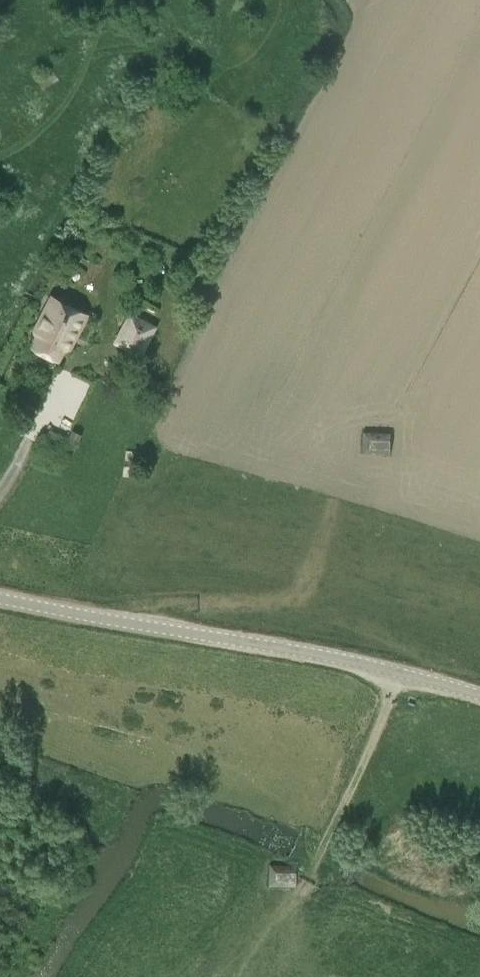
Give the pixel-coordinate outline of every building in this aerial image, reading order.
[(71,350),(89,314),(49,294),(31,329),(34,335),(28,347),(59,363),(65,351),(71,350)] [(128,310),(112,343),(142,357),(158,324),(128,310)] [(361,430),(361,456),(396,456),(396,430),(361,430)] [(297,885),(298,869),(276,868),(275,884),(297,885)]
